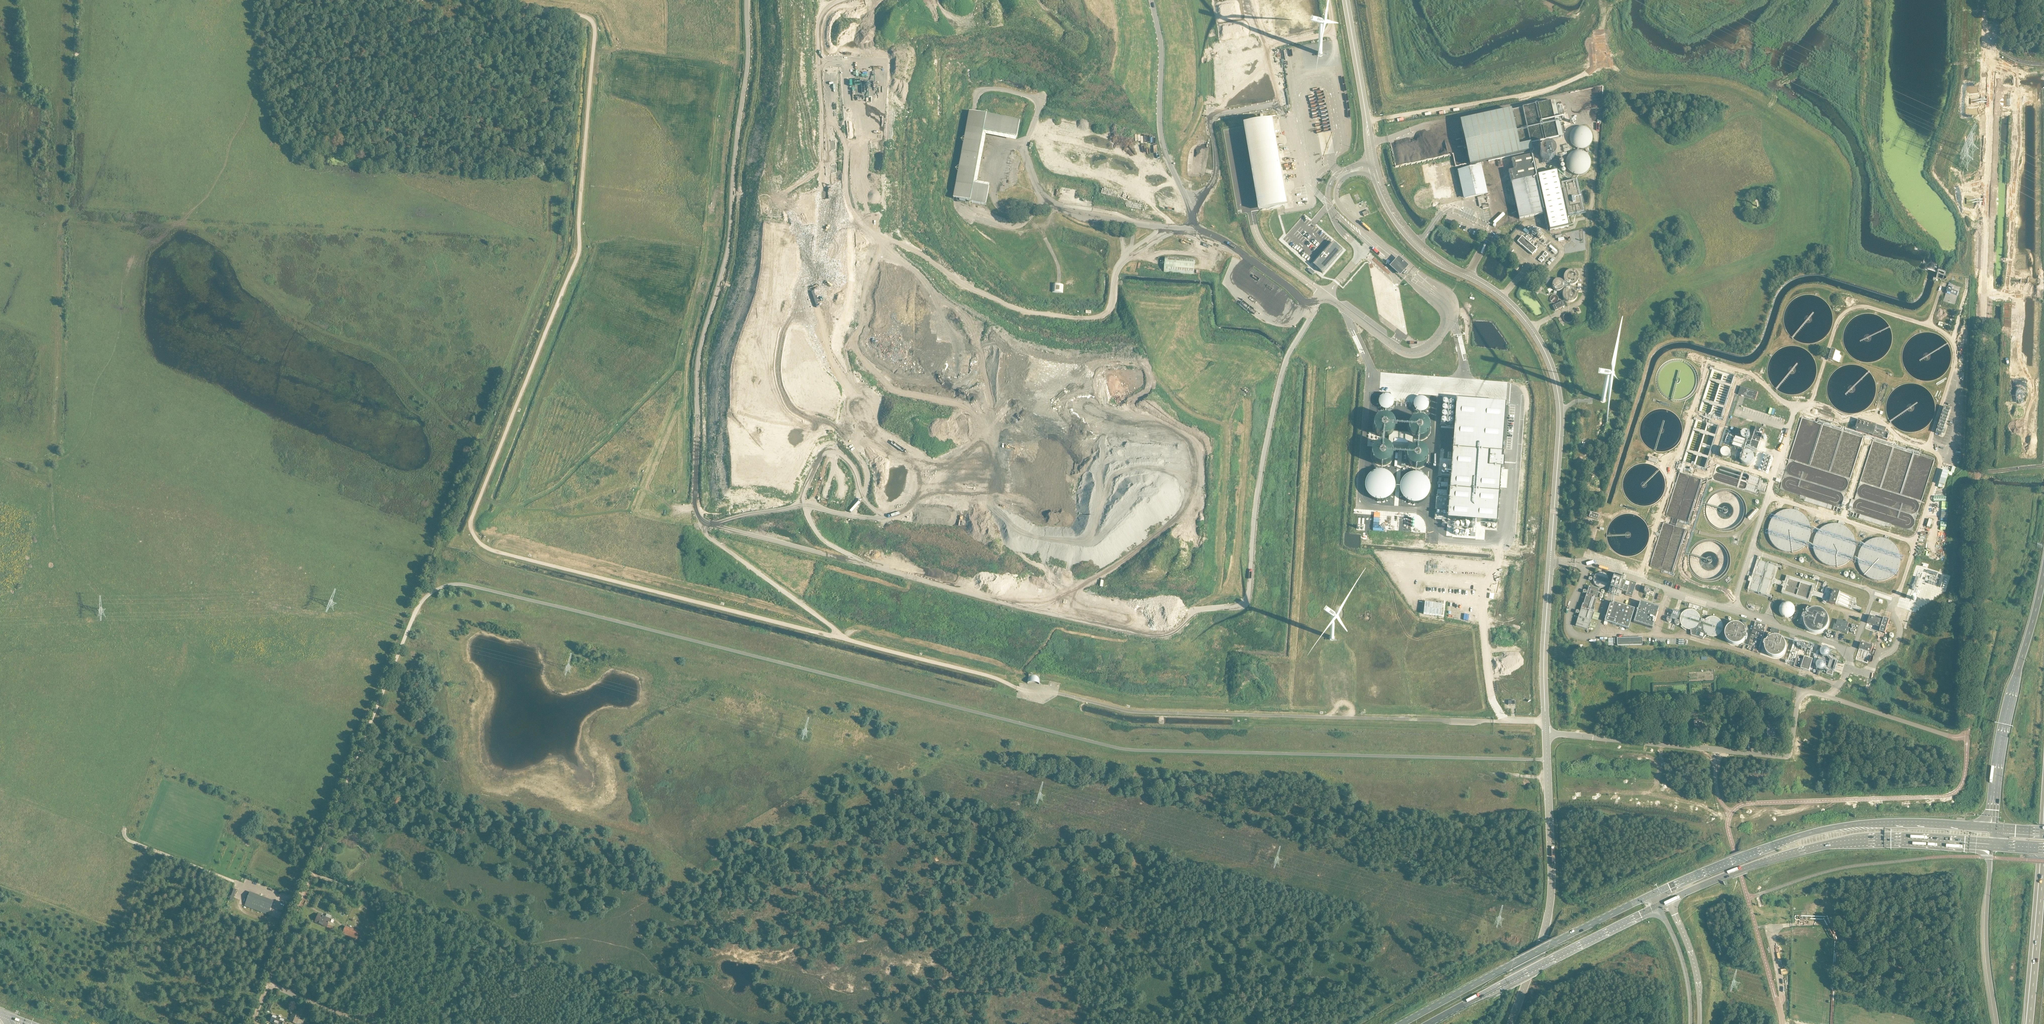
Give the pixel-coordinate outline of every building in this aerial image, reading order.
[(1460,122),(1470,165),(1512,156),(1532,152),(1531,145),(1558,139),(1558,138),(1562,137),(1562,133),(1565,133),(1564,126),(1560,127),(1555,102),(1550,103),(1550,102),(1511,111),(1511,110),(1460,122)] [(969,113),(955,200),(987,205),(990,185),(979,183),(986,137),(1018,142),(1021,121),(969,113)] [(1270,123),(1247,127),(1261,210),(1285,206),(1270,123)] [(1592,140),(1592,138),(1592,136),(1592,134),(1590,132),(1589,130),(1587,128),(1585,127),(1583,127),(1581,127),(1579,127),(1577,127),(1575,128),(1573,130),(1572,132),(1571,134),(1570,136),(1570,138),(1570,140),(1571,142),(1572,144),(1573,145),(1574,147),(1576,148),(1578,149),(1580,149),(1582,149),(1584,149),(1586,148),(1588,147),(1589,145),(1591,144),(1592,142),(1592,140)] [(1545,158),(1548,158),(1550,156),(1552,154),(1553,152),(1553,149),(1552,146),(1551,144),(1549,143),(1546,142),(1544,142),(1541,143),(1539,145),(1538,147),(1537,150),(1538,153),(1539,155),(1542,157),(1545,158)] [(1590,165),(1591,163),(1590,161),(1590,159),(1589,157),(1587,155),(1586,153),(1584,152),(1582,151),(1579,151),(1577,151),(1575,151),(1573,152),(1571,153),(1569,155),(1568,157),(1567,159),(1566,161),(1566,163),(1566,165),(1567,168),(1568,170),(1569,171),(1571,173),(1573,174),(1575,175),(1577,175),(1579,175),(1582,175),(1584,174),(1586,173),(1587,171),(1589,170),(1590,168),(1590,165)] [(1519,219),(1545,214),(1546,214),(1550,231),(1569,227),(1557,172),(1538,176),(1533,155),(1512,160),(1514,170),(1509,171),(1511,183),(1511,182),(1519,219)] [(1433,182),(1432,182),(1438,180),(1434,162),(1423,165),(1427,183),(1433,182)] [(1452,164),(1443,166),(1446,184),(1450,184),(1450,187),(1436,190),(1438,201),(1453,198),(1452,192),(1458,191),(1452,164)] [(1484,195),(1488,195),(1483,165),(1458,170),(1464,200),(1478,197),(1478,199),(1484,198),(1484,195)] [(1561,184),(1568,217),(1584,213),(1576,181),(1561,184)] [(1093,199),(1095,187),(1079,185),(1077,197),(1093,199)] [(1420,191),(1420,203),(1433,204),(1433,192),(1420,191)] [(1292,243),(1309,223),(1305,219),(1287,239),(1292,243)] [(1318,231),(1309,243),(1304,239),(1299,244),(1304,247),(1302,250),(1312,258),(1328,239),(1318,231)] [(1522,236),(1517,242),(1532,255),(1537,249),(1522,236)] [(1321,256),(1313,265),(1318,269),(1318,270),(1322,273),(1342,250),(1338,247),(1338,246),(1333,242),(1324,253),(1321,256)] [(1507,244),(1502,249),(1510,255),(1514,250),(1507,244)] [(1548,248),(1556,254),(1558,252),(1550,245),(1548,248)] [(1165,257),(1164,272),(1194,274),(1195,259),(1165,257)] [(1401,271),(1403,273),(1404,274),(1407,271),(1406,270),(1402,266),(1402,265),(1399,263),(1396,266),(1399,268),(1398,268),(1401,271)] [(1563,276),(1563,279),(1564,281),(1566,283),(1568,284),(1571,284),(1573,284),(1575,283),(1577,281),(1578,279),(1578,276),(1577,274),(1576,272),(1574,270),(1572,269),(1569,269),(1567,270),(1565,272),(1564,274),(1563,276)] [(1555,290),(1557,290),(1559,290),(1560,289),(1562,288),(1563,287),(1563,285),(1563,283),(1562,281),(1561,280),(1559,279),(1557,279),(1555,279),(1554,280),(1553,282),(1552,283),(1552,285),(1552,287),(1553,289),(1555,290)] [(1053,284),(1052,292),(1063,293),(1064,285),(1053,284)] [(1563,294),(1563,297),(1564,299),(1565,301),(1568,302),(1570,302),(1572,302),(1575,301),(1576,299),(1577,297),(1577,294),(1577,292),(1576,290),(1574,288),(1571,287),(1569,287),(1567,288),(1565,290),(1563,292),(1563,294)] [(1948,289),(1947,292),(1947,294),(1950,295),(1950,293),(1957,295),(1958,292),(1952,290),(1953,287),(1951,287),(1951,290),(1948,289)] [(1551,296),(1550,297),(1550,299),(1550,300),(1550,302),(1551,303),(1553,303),(1554,303),(1555,303),(1556,303),(1557,302),(1558,300),(1558,299),(1558,298),(1557,297),(1556,296),(1555,295),(1553,295),(1552,295),(1551,296)] [(1800,343),(1801,343),(1804,344),(1809,344),(1813,344),(1817,343),(1821,341),(1825,338),(1828,335),(1830,331),(1832,327),(1832,323),(1833,320),(1832,316),(1831,312),(1829,308),(1826,304),(1823,301),(1820,299),(1815,297),(1811,296),(1807,296),(1802,297),(1798,298),(1794,300),(1791,303),(1788,307),(1786,310),(1785,315),(1784,319),(1784,323),(1785,328),(1787,332),(1789,335),(1792,338),(1796,341),(1800,343)] [(1563,301),(1553,306),(1555,311),(1565,306),(1563,301)] [(1564,315),(1563,316),(1563,318),(1563,319),(1564,321),(1565,322),(1566,323),(1568,323),(1569,322),(1571,322),(1572,320),(1572,319),(1573,317),(1572,316),(1571,315),(1570,314),(1568,313),(1567,313),(1565,314),(1564,315)] [(1880,358),(1882,358),(1884,356),(1887,353),(1889,349),(1891,345),(1892,340),(1892,338),(1891,334),(1890,329),(1888,325),(1886,322),(1882,319),(1879,316),(1875,315),(1870,314),(1866,314),(1862,314),(1858,316),(1854,318),(1850,321),(1848,324),(1845,328),(1844,332),(1843,337),(1844,341),(1845,345),(1846,349),(1849,353),(1852,356),(1855,359),(1859,361),(1864,362),(1868,362),(1872,362),(1877,360),(1880,358)] [(1772,357),(1772,358),(1770,361),(1769,365),(1768,369),(1768,374),(1769,378),(1771,382),(1773,386),(1776,389),(1780,391),(1784,393),(1788,394),(1792,395),(1797,394),(1801,393),(1805,391),(1808,388),(1811,385),(1814,381),(1815,377),(1816,373),(1816,371),(1816,366),(1815,362),(1813,358),(1810,354),(1807,351),(1803,349),(1799,347),(1795,347),(1791,346),(1786,347),(1782,349),(1778,351),(1775,354),(1772,357)] [(1833,361),(1833,360),(1841,363),(1844,353),(1837,351),(1832,349),(1829,359),(1833,361)] [(1666,398),(1670,400),(1674,401),(1678,401),(1682,401),(1686,399),(1689,397),(1692,394),(1695,391),(1696,388),(1697,384),(1698,381),(1697,377),(1696,373),(1694,369),(1692,367),(1692,366),(1688,364),(1685,362),(1681,361),(1677,360),(1673,361),(1669,362),(1666,364),(1662,366),(1660,370),(1658,373),(1657,377),(1657,381),(1657,385),(1658,389),(1660,392),(1663,396),(1666,398)] [(1873,378),(1872,377),(1870,375),(1867,372),(1863,369),(1859,368),(1855,367),(1851,366),(1846,367),(1842,369),(1838,371),(1835,374),(1832,377),(1830,381),(1829,385),(1828,389),(1828,394),(1829,398),(1831,402),(1833,406),(1836,409),(1840,412),(1844,413),(1848,415),(1852,415),(1857,414),(1861,413),(1865,411),(1869,409),(1871,405),(1874,402),(1875,397),(1876,393),(1876,391),(1876,386),(1875,382),(1873,378)] [(1905,384),(1902,385),(1901,385),(1897,388),(1894,390),(1891,394),(1889,398),(1887,402),(1887,406),(1887,411),(1888,415),(1890,419),(1892,423),(1895,426),(1899,428),(1903,430),(1907,431),(1911,432),(1916,431),(1920,430),(1924,428),(1927,425),(1930,422),(1933,418),(1934,414),(1935,410),(1935,407),(1935,403),(1934,399),(1932,395),(1929,391),(1926,388),(1922,386),(1918,384),(1914,383),(1909,383),(1905,384)] [(1741,387),(1738,395),(1755,400),(1758,392),(1741,387)] [(1436,496),(1435,519),(1497,524),(1501,469),(1504,469),(1504,459),(1502,459),(1506,404),(1456,400),(1449,497),(1436,496)] [(1669,411),(1666,411),(1665,410),(1661,410),(1657,410),(1653,412),(1649,414),(1646,416),(1644,419),(1642,423),(1641,427),(1640,431),(1641,435),(1642,439),(1644,442),(1647,445),(1650,448),(1654,449),(1658,451),(1662,451),(1666,450),(1669,449),(1673,447),(1676,444),(1678,441),(1680,437),(1681,433),(1681,430),(1681,426),(1680,422),(1678,419),(1675,416),(1672,413),(1669,411)] [(1374,426),(1374,429),(1375,432),(1378,435),(1381,436),(1384,437),(1388,436),(1391,434),(1393,431),(1394,429),(1395,425),(1394,422),(1392,420),(1390,418),(1387,416),(1384,416),(1381,416),(1378,418),(1376,420),(1374,423),(1374,426)] [(1409,429),(1409,432),(1411,435),(1413,438),(1416,439),(1420,440),(1423,439),(1426,437),(1428,435),(1429,432),(1430,429),(1429,426),(1427,423),(1425,421),(1422,419),(1419,419),(1416,420),(1413,421),(1411,423),(1409,426),(1409,429)] [(1873,424),(1859,420),(1856,430),(1869,434),(1872,435),(1883,439),(1887,428),(1876,425),(1875,426),(1872,425),(1873,424)] [(1756,427),(1749,448),(1757,451),(1764,430),(1756,427)] [(1750,436),(1750,435),(1750,434),(1749,433),(1748,432),(1747,431),(1746,431),(1745,431),(1744,431),(1743,432),(1742,432),(1742,433),(1742,434),(1741,434),(1741,435),(1741,436),(1741,437),(1742,438),(1743,439),(1744,440),(1745,440),(1746,440),(1747,440),(1748,440),(1748,439),(1749,439),(1749,438),(1750,437),(1750,436)] [(1390,437),(1389,437),(1388,447),(1389,447),(1390,448),(1390,449),(1391,450),(1391,451),(1407,452),(1408,450),(1409,449),(1410,448),(1412,447),(1413,447),(1414,439),(1413,438),(1411,437),(1410,436),(1410,435),(1409,434),(1394,433),(1393,434),(1392,435),(1391,436),(1390,437)] [(726,456),(729,445),(724,443),(721,451),(718,451),(718,450),(720,444),(720,441),(722,441),(723,436),(722,436),(718,436),(717,441),(714,440),(714,441),(712,449),(712,455),(714,455),(717,456),(726,456)] [(1372,455),(1372,458),(1373,461),(1376,464),(1379,466),(1382,466),(1386,465),(1389,464),(1391,461),(1392,458),(1392,455),(1392,452),(1390,449),(1388,447),(1385,446),(1382,445),(1379,446),(1376,447),(1374,449),(1372,452),(1372,455)] [(1407,458),(1407,461),(1409,464),(1411,467),(1414,468),(1418,469),(1421,468),(1424,466),(1426,464),(1428,461),(1428,457),(1427,454),(1426,452),(1423,450),(1420,448),(1417,448),(1414,448),(1411,450),(1409,452),(1408,455),(1407,458)] [(1722,456),(1723,457),(1723,458),(1724,458),(1725,458),(1726,458),(1727,458),(1728,457),(1729,457),(1729,456),(1730,456),(1730,455),(1730,454),(1730,453),(1730,452),(1730,451),(1729,450),(1728,450),(1728,449),(1727,449),(1726,449),(1725,449),(1724,449),(1723,449),(1723,450),(1722,451),(1721,451),(1721,452),(1721,453),(1721,454),(1721,455),(1722,456)] [(1749,465),(1750,465),(1751,464),(1752,463),(1753,462),(1754,461),(1754,460),(1754,459),(1754,457),(1754,456),(1754,455),(1753,454),(1752,453),(1751,452),(1750,451),(1748,451),(1747,451),(1746,451),(1744,452),(1743,452),(1742,453),(1741,454),(1741,456),(1740,457),(1740,458),(1740,460),(1741,461),(1741,462),(1742,463),(1743,464),(1745,465),(1746,465),(1747,465),(1749,465)] [(1636,504),(1638,505),(1640,506),(1644,506),(1648,505),(1652,504),(1656,502),(1659,499),(1661,496),(1663,492),(1664,488),(1664,485),(1664,481),(1663,477),(1661,474),(1658,471),(1655,468),(1651,466),(1647,465),(1643,465),(1639,465),(1636,467),(1632,468),(1629,471),(1626,474),(1625,478),(1624,482),(1623,486),(1624,490),(1625,494),(1627,497),(1630,500),(1633,503),(1636,504)] [(1368,494),(1370,497),(1373,499),(1377,501),(1381,502),(1385,501),(1389,500),(1392,497),(1394,494),(1396,491),(1396,487),(1396,483),(1394,479),(1392,476),(1388,473),(1385,472),(1380,472),(1377,472),(1373,474),(1370,476),(1368,479),(1367,483),(1366,487),(1366,490),(1368,494)] [(1402,497),(1404,500),(1407,502),(1411,504),(1415,504),(1419,504),(1423,503),(1426,500),(1429,497),(1430,493),(1431,489),(1430,485),(1428,482),(1426,478),(1423,476),(1419,475),(1415,474),(1411,475),(1407,477),(1404,479),(1402,482),(1401,486),(1400,489),(1401,493),(1402,497)] [(1765,492),(1767,484),(1763,482),(1764,479),(1751,475),(1747,490),(1756,492),(1757,489),(1765,492)] [(1718,530),(1719,530),(1722,531),(1726,531),(1730,531),(1734,529),(1737,527),(1740,525),(1743,521),(1745,518),(1746,514),(1746,511),(1745,507),(1744,503),(1742,499),(1740,496),(1737,494),(1733,492),(1729,491),(1725,490),(1721,491),(1717,492),(1714,494),(1711,497),(1708,500),(1706,503),(1705,507),(1705,511),(1705,515),(1707,519),(1709,523),(1711,526),(1715,528),(1718,530)] [(1768,529),(1768,532),(1769,535),(1770,538),(1771,541),(1772,543),(1774,546),(1776,548),(1779,549),(1781,551),(1784,552),(1787,552),(1790,552),(1793,552),(1795,552),(1798,551),(1801,549),(1803,548),(1805,546),(1807,543),(1809,541),(1810,538),(1811,535),(1811,532),(1811,530),(1811,527),(1810,524),(1809,522),(1807,519),(1805,517),(1803,515),(1801,513),(1798,512),(1796,511),(1793,510),(1790,510),(1787,510),(1784,511),(1781,511),(1779,513),(1776,514),(1774,516),(1772,519),(1771,521),(1770,524),(1769,527),(1768,529)] [(1635,516),(1633,515),(1631,515),(1627,515),(1623,515),(1619,516),(1616,518),(1613,521),(1610,524),(1609,528),(1607,531),(1607,536),(1608,540),(1609,543),(1611,547),(1614,550),(1617,552),(1620,554),(1624,555),(1628,556),(1632,555),(1633,555),(1636,554),(1640,552),(1643,549),(1645,546),(1647,542),(1648,538),(1648,535),(1648,531),(1646,527),(1645,524),(1642,520),(1639,518),(1635,516)] [(1813,542),(1813,545),(1813,548),(1814,551),(1815,553),(1816,556),(1818,558),(1820,561),(1822,563),(1824,564),(1827,565),(1830,566),(1833,567),(1835,567),(1838,566),(1841,566),(1844,565),(1846,563),(1849,561),(1851,559),(1852,557),(1854,554),(1855,552),(1856,549),(1856,546),(1856,543),(1855,540),(1854,537),(1853,535),(1851,532),(1849,530),(1847,528),(1845,527),(1842,525),(1839,525),(1837,524),(1834,524),(1831,524),(1828,525),(1825,526),(1823,528),(1820,529),(1818,531),(1817,534),(1815,536),(1814,539),(1813,542)] [(1858,558),(1858,561),(1858,564),(1859,567),(1860,569),(1862,572),(1863,574),(1866,576),(1868,578),(1871,579),(1873,580),(1876,581),(1879,581),(1882,581),(1885,580),(1888,579),(1890,578),(1893,576),(1895,574),(1897,572),(1898,570),(1899,567),(1900,564),(1901,561),(1901,558),(1900,555),(1900,553),(1898,550),(1897,548),(1895,545),(1893,543),(1891,542),(1888,540),(1885,539),(1882,538),(1880,538),(1877,538),(1874,539),(1871,540),(1868,541),(1866,543),(1864,545),(1862,547),(1860,550),(1859,552),(1858,555),(1858,558)] [(1719,543),(1716,542),(1715,542),(1711,542),(1707,542),(1703,544),(1700,545),(1696,548),(1694,551),(1692,555),(1691,559),(1691,563),(1691,567),(1692,571),(1694,574),(1697,577),(1700,580),(1704,581),(1708,582),(1712,583),(1716,582),(1720,581),(1723,579),(1726,576),(1729,573),(1730,569),(1731,565),(1732,562),(1731,558),(1730,554),(1728,551),(1726,548),(1722,545),(1719,543)] [(1750,582),(1748,589),(1750,590),(1767,596),(1772,584),(1775,584),(1784,586),(1782,593),(1810,602),(1812,595),(1813,592),(1815,585),(1787,576),(1785,583),(1776,580),(1774,578),(1777,566),(1759,560),(1759,559),(1760,559),(1760,557),(1759,556),(1752,577),(1750,577),(1748,581),(1750,582)] [(1606,586),(1607,584),(1608,582),(1609,581),(1609,579),(1608,577),(1607,575),(1605,574),(1604,573),(1602,572),(1600,572),(1598,573),(1596,574),(1595,575),(1594,577),(1593,578),(1593,580),(1594,582),(1594,584),(1596,586),(1597,587),(1599,587),(1601,588),(1603,587),(1605,587),(1606,586)] [(1632,597),(1636,583),(1630,581),(1629,583),(1622,581),(1624,577),(1622,577),(1622,576),(1614,573),(1608,593),(1619,596),(1620,591),(1626,593),(1625,595),(1632,597)] [(1837,589),(1843,590),(1844,585),(1835,582),(1834,583),(1839,585),(1837,589)] [(1594,607),(1599,590),(1589,586),(1584,604),(1583,604),(1575,626),(1587,630),(1594,608),(1594,607)] [(1826,603),(1827,601),(1830,602),(1830,604),(1836,606),(1836,604),(1852,609),(1856,598),(1827,588),(1824,596),(1823,599),(1823,600),(1824,601),(1824,603),(1826,603)] [(1633,623),(1652,628),(1659,608),(1640,602),(1637,611),(1634,610),(1634,609),(1611,602),(1604,621),(1628,629),(1633,612),(1636,613),(1633,623)] [(1781,617),(1783,618),(1786,618),(1788,618),(1791,617),(1792,615),(1793,612),(1794,610),(1793,607),(1791,605),(1789,603),(1787,603),(1784,603),(1782,604),(1780,605),(1778,607),(1778,610),(1778,613),(1779,615),(1781,617)] [(1804,618),(1804,621),(1804,623),(1805,625),(1806,627),(1807,629),(1809,631),(1811,632),(1813,633),(1815,633),(1818,633),(1820,633),(1822,632),(1824,631),(1826,629),(1827,627),(1828,625),(1828,623),(1829,621),(1828,619),(1828,617),(1827,615),(1826,613),(1824,612),(1823,611),(1821,610),(1819,609),(1816,609),(1814,609),(1812,610),(1810,611),(1808,612),(1806,614),(1805,616),(1804,618)] [(1683,626),(1684,626),(1684,627),(1685,628),(1686,628),(1687,628),(1688,629),(1689,629),(1690,629),(1691,635),(1703,638),(1707,634),(1708,635),(1709,635),(1710,636),(1711,636),(1712,636),(1713,636),(1714,636),(1715,636),(1715,635),(1716,635),(1717,635),(1718,634),(1719,634),(1719,633),(1720,633),(1720,632),(1721,631),(1721,630),(1721,629),(1722,629),(1722,628),(1722,627),(1722,626),(1722,625),(1722,624),(1721,624),(1721,623),(1721,622),(1720,621),(1720,620),(1719,620),(1719,619),(1718,619),(1717,618),(1716,618),(1716,617),(1715,617),(1714,617),(1713,617),(1712,617),(1711,617),(1710,617),(1709,617),(1708,618),(1707,619),(1706,619),(1706,620),(1705,620),(1699,618),(1699,617),(1699,616),(1698,615),(1698,614),(1697,613),(1696,612),(1695,611),(1693,610),(1692,610),(1691,610),(1690,610),(1689,610),(1688,610),(1687,610),(1686,610),(1686,611),(1685,611),(1684,612),(1683,613),(1682,613),(1682,614),(1682,615),(1681,615),(1681,616),(1681,617),(1681,618),(1680,619),(1680,620),(1681,621),(1681,622),(1681,623),(1681,624),(1682,624),(1682,625),(1683,625),(1683,626)] [(1881,620),(1870,616),(1867,623),(1881,628),(1880,632),(1885,633),(1890,620),(1884,618),(1883,620),(1881,620)] [(1834,623),(1832,629),(1847,634),(1849,628),(1847,627),(1849,623),(1837,620),(1836,624),(1834,623)] [(1750,641),(1748,645),(1754,647),(1753,651),(1757,653),(1758,653),(1765,630),(1766,625),(1756,622),(1754,627),(1750,641)] [(1748,636),(1746,636),(1746,635),(1746,633),(1746,632),(1746,631),(1746,630),(1745,629),(1745,628),(1744,627),(1743,627),(1743,626),(1742,625),(1741,625),(1740,624),(1739,624),(1738,624),(1737,624),(1736,624),(1735,624),(1734,624),(1733,624),(1732,625),(1731,625),(1730,626),(1729,626),(1728,627),(1728,628),(1727,629),(1726,629),(1726,630),(1726,631),(1725,632),(1725,633),(1725,634),(1725,635),(1725,636),(1726,637),(1726,638),(1726,639),(1727,640),(1728,641),(1728,642),(1729,642),(1730,643),(1731,643),(1732,644),(1733,644),(1735,645),(1736,645),(1737,645),(1739,645),(1739,644),(1740,644),(1741,644),(1742,643),(1743,642),(1744,641),(1745,640),(1745,639),(1746,640),(1748,636)] [(1764,645),(1765,646),(1765,647),(1765,648),(1765,649),(1765,650),(1766,651),(1766,652),(1767,653),(1768,654),(1768,655),(1769,656),(1770,656),(1771,657),(1772,657),(1774,657),(1775,657),(1776,657),(1778,657),(1779,657),(1780,657),(1781,656),(1782,655),(1783,654),(1784,653),(1785,652),(1785,651),(1785,650),(1786,649),(1786,648),(1786,647),(1786,646),(1786,645),(1786,644),(1785,643),(1785,642),(1784,641),(1784,640),(1783,640),(1782,639),(1782,638),(1781,638),(1780,637),(1779,637),(1778,637),(1777,636),(1776,636),(1775,636),(1774,636),(1773,637),(1772,637),(1771,637),(1770,638),(1769,638),(1768,639),(1767,640),(1767,641),(1766,642),(1765,641),(1764,645)] [(1861,643),(1859,649),(1871,653),(1873,646),(1861,643)] [(1819,671),(1820,671),(1821,672),(1822,672),(1823,671),(1824,671),(1825,670),(1826,669),(1826,668),(1827,667),(1827,666),(1827,665),(1826,664),(1829,665),(1826,674),(1832,676),(1834,671),(1835,672),(1838,662),(1831,660),(1833,654),(1831,654),(1831,653),(1831,652),(1830,651),(1830,650),(1829,649),(1828,648),(1827,648),(1826,648),(1825,647),(1824,648),(1823,648),(1822,648),(1821,649),(1821,650),(1820,651),(1820,652),(1820,653),(1819,653),(1819,652),(1817,651),(1813,663),(1815,663),(1816,663),(1817,663),(1816,664),(1816,665),(1816,666),(1816,667),(1816,668),(1817,669),(1817,670),(1818,671),(1819,671)] [(1798,655),(1794,667),(1809,672),(1813,660),(1807,658),(1798,655)] [(1027,681),(1027,682),(1028,682),(1028,684),(1028,682),(1039,682),(1039,684),(1040,682),(1039,682),(1039,675),(1029,675),(1028,681),(1027,681)] [(1695,722),(1696,732),(1703,731),(1702,721),(1695,722)] [(250,893),(245,906),(268,915),(273,901),(250,893)] [(331,920),(318,914),(315,922),(328,928),(331,920)] [(343,934),(349,936),(351,929),(345,927),(343,934)] [(1855,953),(1856,938),(1847,937),(1846,952),(1855,953)] [(289,1021),(296,1023),(300,1013),(293,1010),(289,1021)] [(273,1015),(270,1022),(276,1023),(283,1023),(284,1023),(283,1023),(285,1020),(281,1018),(281,1017),(279,1016),(279,1017),(273,1015)]
